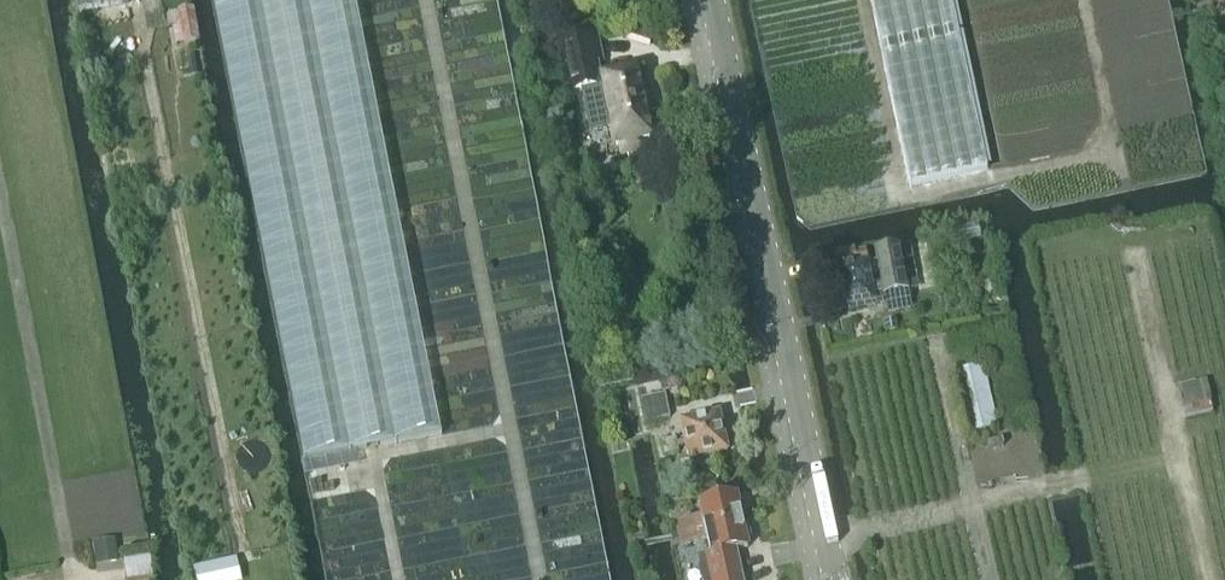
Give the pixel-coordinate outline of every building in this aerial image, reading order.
[(78,13),(139,1),(139,0),(76,0),(78,13)] [(365,448),(441,434),(356,0),(213,0),(304,460),(352,451),(365,448)] [(910,187),(988,170),(952,0),(871,0),(910,187)] [(198,40),(192,11),(179,13),(181,21),(185,42),(198,40)] [(643,29),(639,41),(651,45),(654,32),(643,29)] [(594,36),(559,44),(569,94),(581,92),(590,132),(611,128),(615,148),(619,147),(620,156),(643,151),(641,142),(650,140),(644,112),(650,111),(647,98),(642,99),(636,71),(599,79),(595,63),(600,62),(594,36)] [(190,71),(184,72),(184,77),(198,75),(195,56),(188,57),(190,71)] [(940,242),(948,241),(947,233),(938,234),(940,242)] [(879,276),(869,278),(867,266),(858,268),(853,251),(829,255),(840,311),(875,303),(874,298),(907,291),(898,248),(874,253),(879,276)] [(957,375),(970,435),(996,429),(982,369),(957,375)] [(665,394),(641,399),(646,423),(670,418),(665,394)] [(1212,401),(1182,408),(1184,419),(1214,412),(1212,401)] [(662,445),(665,458),(679,455),(678,451),(686,449),(690,462),(729,453),(720,416),(681,425),(685,443),(677,445),(676,442),(662,445)] [(675,523),(678,536),(743,522),(738,499),(700,507),(703,519),(691,522),(689,519),(675,523)] [(678,536),(680,546),(695,544),(694,539),(706,536),(709,555),(705,556),(710,579),(740,579),(735,553),(748,550),(748,545),(751,541),(748,532),(745,532),(743,522),(678,536)] [(93,542),(97,567),(118,564),(115,539),(93,542)] [(127,579),(131,579),(153,577),(150,553),(124,557),(127,579)] [(195,568),(197,579),(225,579),(221,562),(195,568)]
